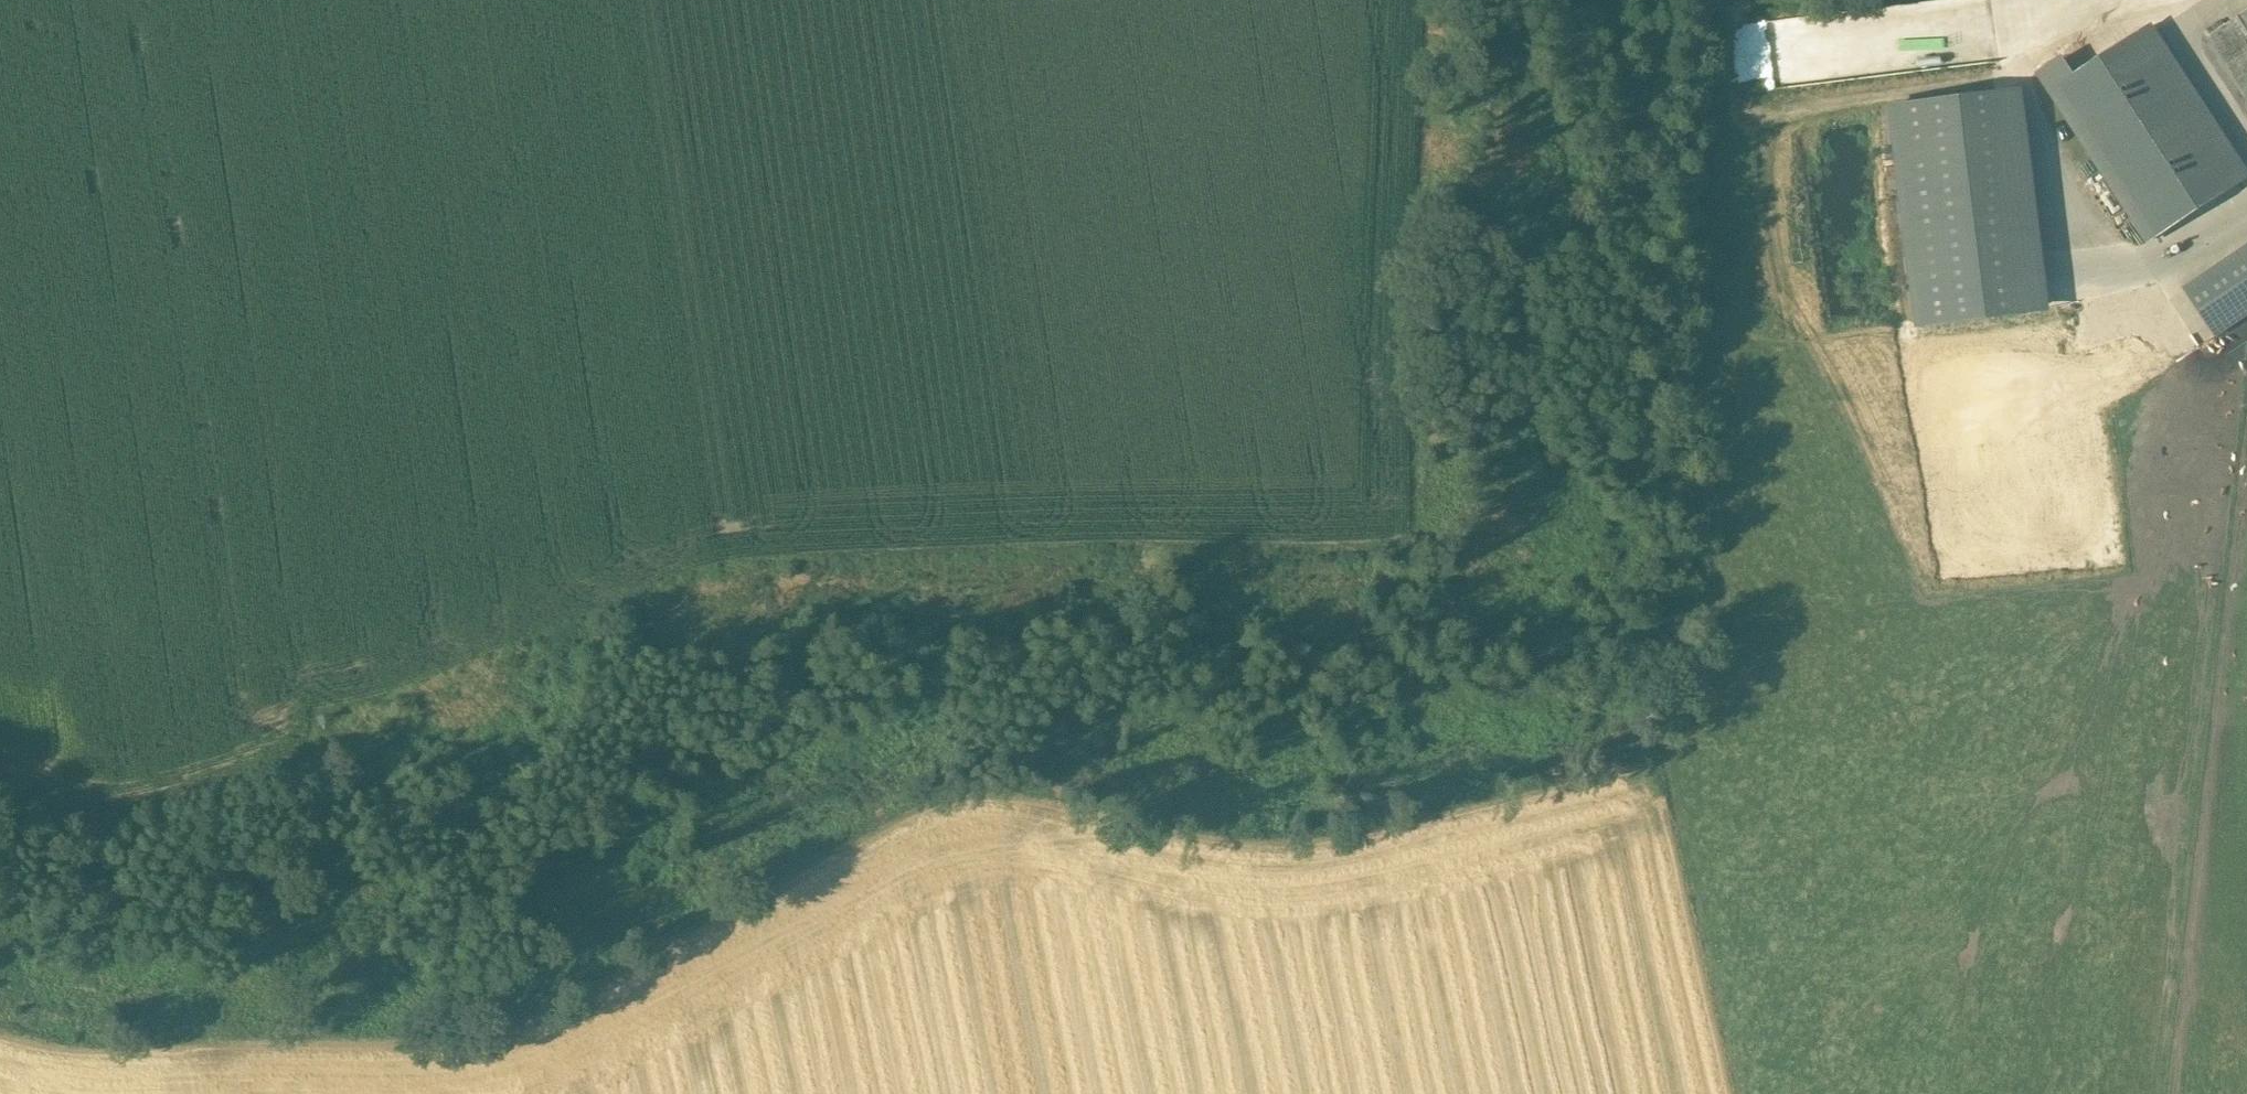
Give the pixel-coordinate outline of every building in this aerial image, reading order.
[(2210,36),(2246,94),(2246,12),(2210,36)] [(2051,91),(2149,241),(2246,178),(2246,175),(2149,27),(2067,81),(2051,91)] [(2039,73),(2051,91),(2067,81),(2055,62),(2039,73)] [(2023,90),(2001,93),(2028,313),(2049,310),(2023,90)] [(2001,93),(1891,106),(1918,326),(2028,313),(2001,93)] [(2246,314),(2246,248),(2185,289),(2215,335),(2246,314)]
